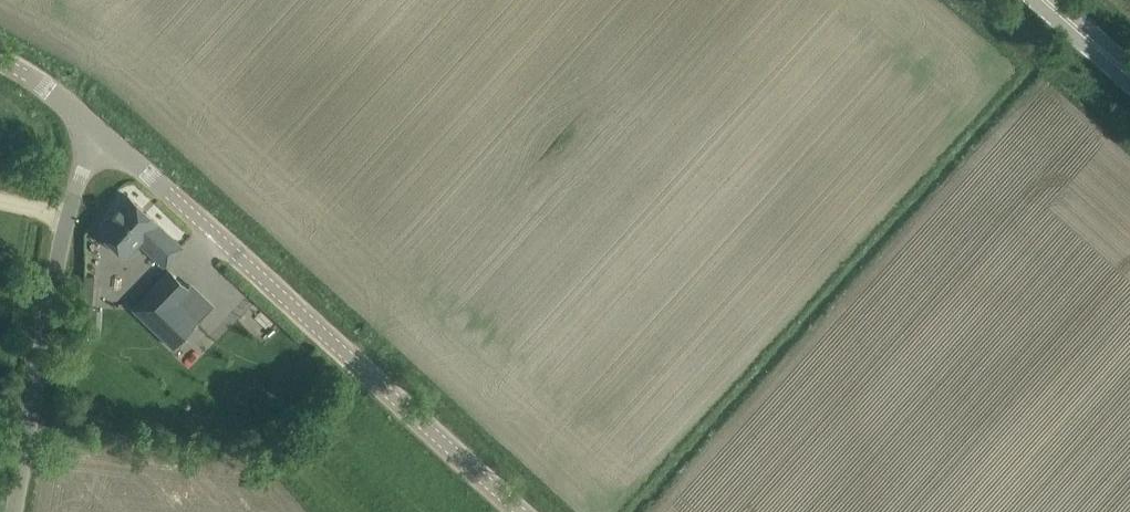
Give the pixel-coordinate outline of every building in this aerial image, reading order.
[(97,228),(126,255),(138,242),(164,265),(182,246),(157,222),(128,194),(97,228)] [(146,294),(133,308),(172,346),(197,320),(176,301),(188,288),(169,270),(146,294)] [(81,306),(79,334),(100,335),(102,308),(97,307),(99,276),(83,274),(81,306)]
